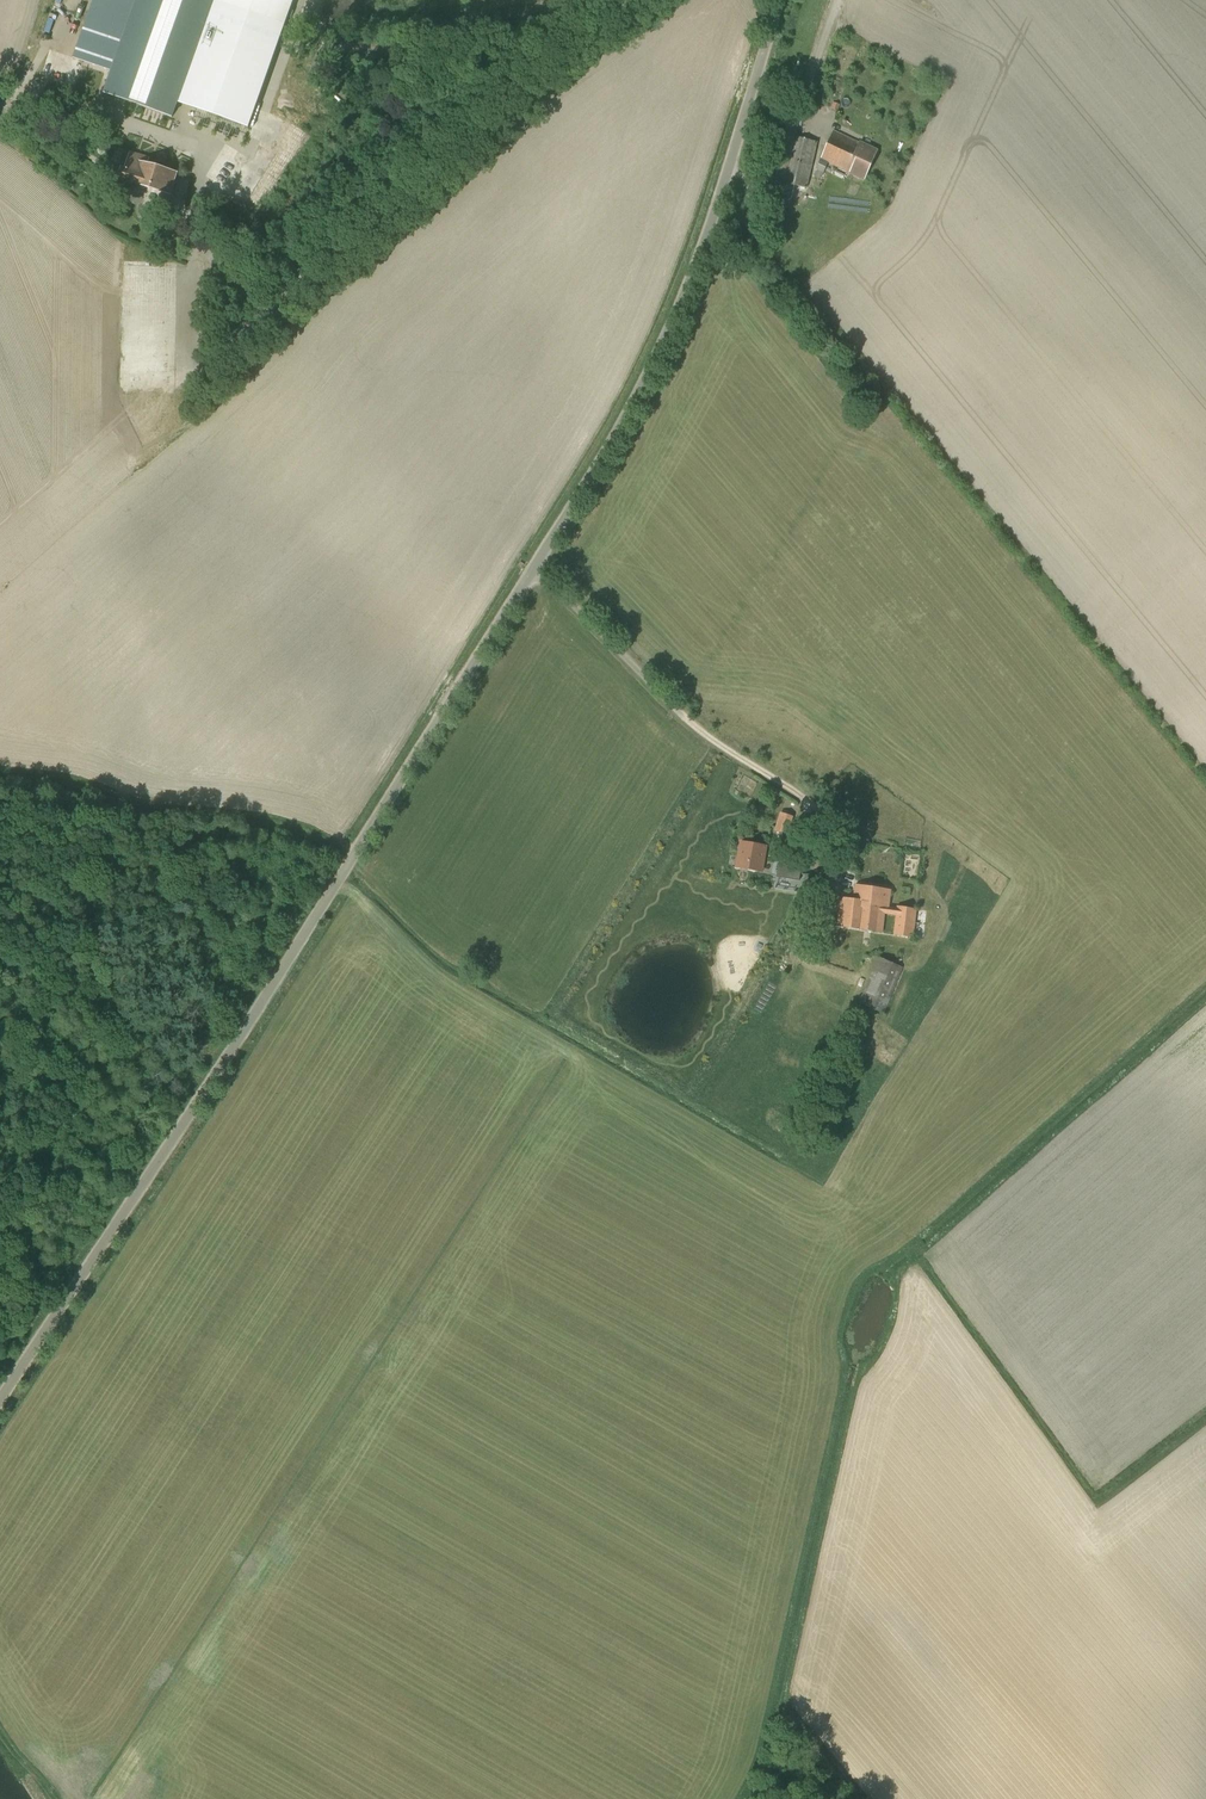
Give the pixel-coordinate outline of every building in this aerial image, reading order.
[(215,1),(218,2),(276,22),(285,25),(294,0),(215,0),(215,1)] [(322,15),(336,18),(350,22),(356,0),(326,0),(322,15)] [(115,73),(107,95),(166,116),(171,102),(180,105),(208,28),(139,4),(115,73)] [(210,29),(183,106),(251,130),(279,53),(210,29)] [(807,188),(818,142),(796,136),(802,108),(782,103),(775,131),(764,178),(785,184),(785,183),(807,188)] [(860,142),(834,130),(816,170),(824,174),(829,163),(846,172),(846,173),(864,181),(878,150),(860,142)] [(177,172),(148,164),(150,157),(131,152),(126,169),(122,167),(119,179),(121,179),(119,187),(138,193),(140,185),(171,194),(177,172)] [(788,834),(793,816),(780,812),(774,830),(788,834)] [(763,863),(766,847),(741,842),(740,850),(741,851),(739,867),(757,870),(758,863),(763,863)] [(779,859),(775,874),(798,880),(802,865),(779,859)] [(814,894),(816,884),(812,884),(814,875),(804,874),(801,894),(809,896),(809,894),(814,894)] [(889,906),(891,890),(856,885),(854,900),(832,897),(830,910),(840,911),(838,926),(882,932),(884,913),(896,915),(893,935),(913,937),(917,908),(897,905),(896,907),(889,906)] [(900,977),(903,969),(871,970),(858,1002),(875,1008),(888,1008),(900,978),(900,977)]
